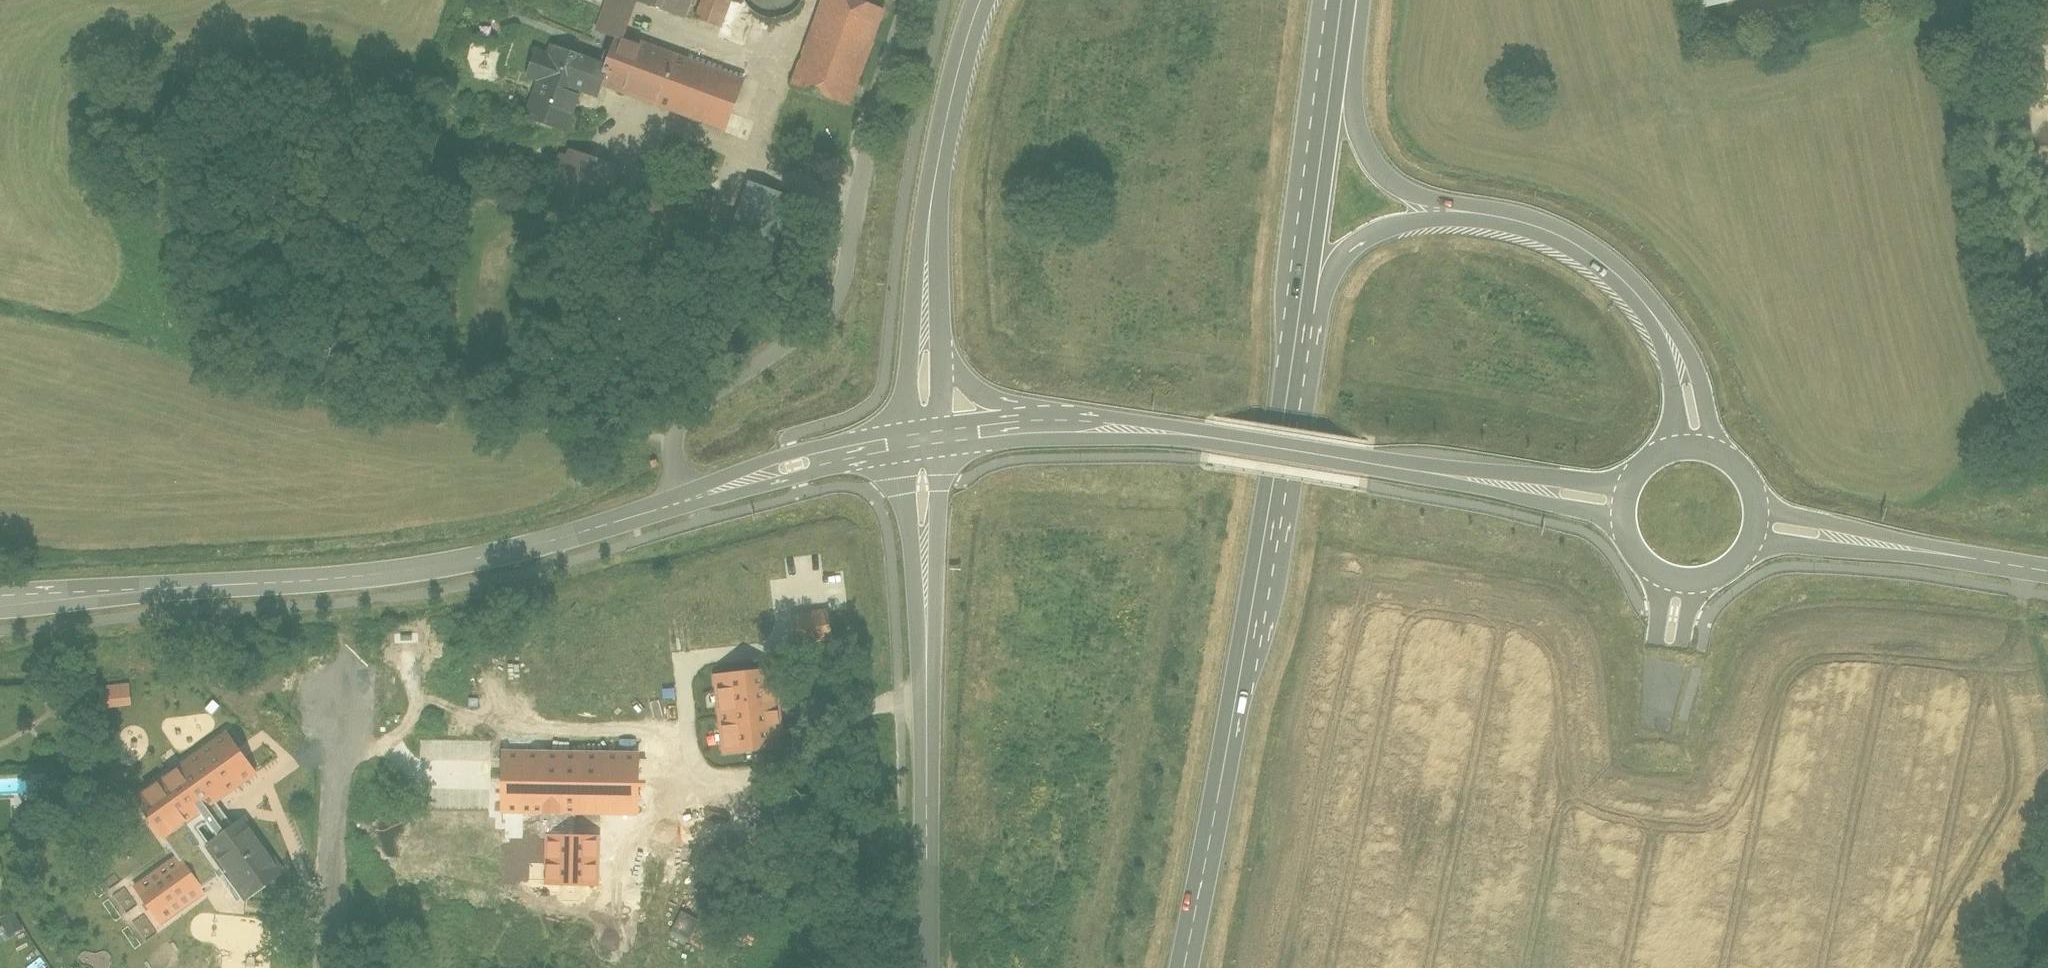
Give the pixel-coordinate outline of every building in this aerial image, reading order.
[(634,0),(605,0),(595,31),(613,37),(610,46),(598,82),(730,126),(748,71),(624,30),(634,0)] [(687,15),(692,0),(640,0),(687,15)] [(722,21),(729,0),(704,0),(699,13),(722,21)] [(754,8),(764,13),(776,14),(787,11),(796,5),(799,0),(747,0),(754,8)] [(860,0),(821,0),(793,84),(855,105),(888,9),(860,0)] [(1703,13),(1761,0),(1700,0),(1703,13)] [(598,82),(610,46),(563,31),(559,46),(552,43),(549,54),(535,50),(526,78),(537,81),(525,119),(570,133),(584,90),(594,93),(598,82)] [(614,166),(566,149),(543,215),(591,232),(614,166)] [(803,165),(826,171),(830,155),(807,150),(803,165)] [(777,258),(794,194),(747,181),(730,246),(777,258)] [(793,613),(795,644),(833,642),(832,611),(793,613)] [(128,723),(177,690),(164,671),(115,704),(128,723)] [(724,753),(784,747),(776,671),(716,677),(724,753)] [(175,833),(259,774),(230,733),(146,791),(175,833)] [(508,746),(505,811),(637,817),(640,753),(508,746)] [(49,804),(51,775),(0,771),(0,796),(14,797),(13,800),(49,804)] [(207,847),(245,900),(286,871),(247,818),(207,847)] [(546,835),(545,883),(600,883),(601,836),(546,835)] [(205,895),(181,860),(137,890),(161,925),(205,895)]
